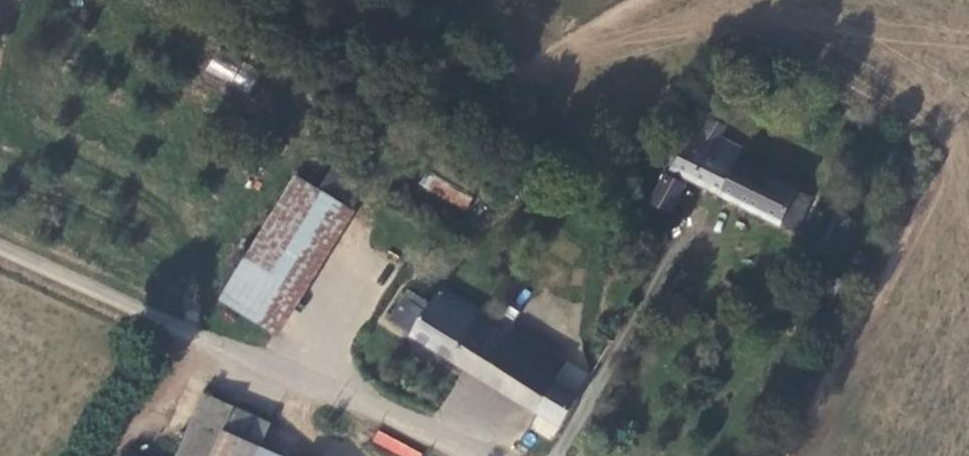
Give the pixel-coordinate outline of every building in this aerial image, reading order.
[(246,98),(260,70),(215,47),(201,76),(246,98)] [(796,238),(816,200),(737,163),(744,150),(721,138),(727,128),(711,118),(671,173),(796,238)] [(458,209),(472,185),(432,163),(419,188),(458,209)] [(319,192),(295,177),(217,303),(278,341),(356,215),(352,213),(367,189),(333,169),(319,192)] [(688,187),(664,175),(648,206),(672,218),(688,187)] [(839,221),(812,210),(802,234),(828,247),(839,221)] [(408,342),(561,432),(580,399),(555,384),(568,362),(442,288),(432,306),(407,291),(389,322),(411,336),(408,342)] [(204,389),(174,455),(210,455),(224,424),(263,442),(273,419),(204,389)] [(263,442),(224,424),(210,455),(295,455),(263,442)] [(371,444),(401,455),(419,455),(422,450),(376,431),(371,444)]
